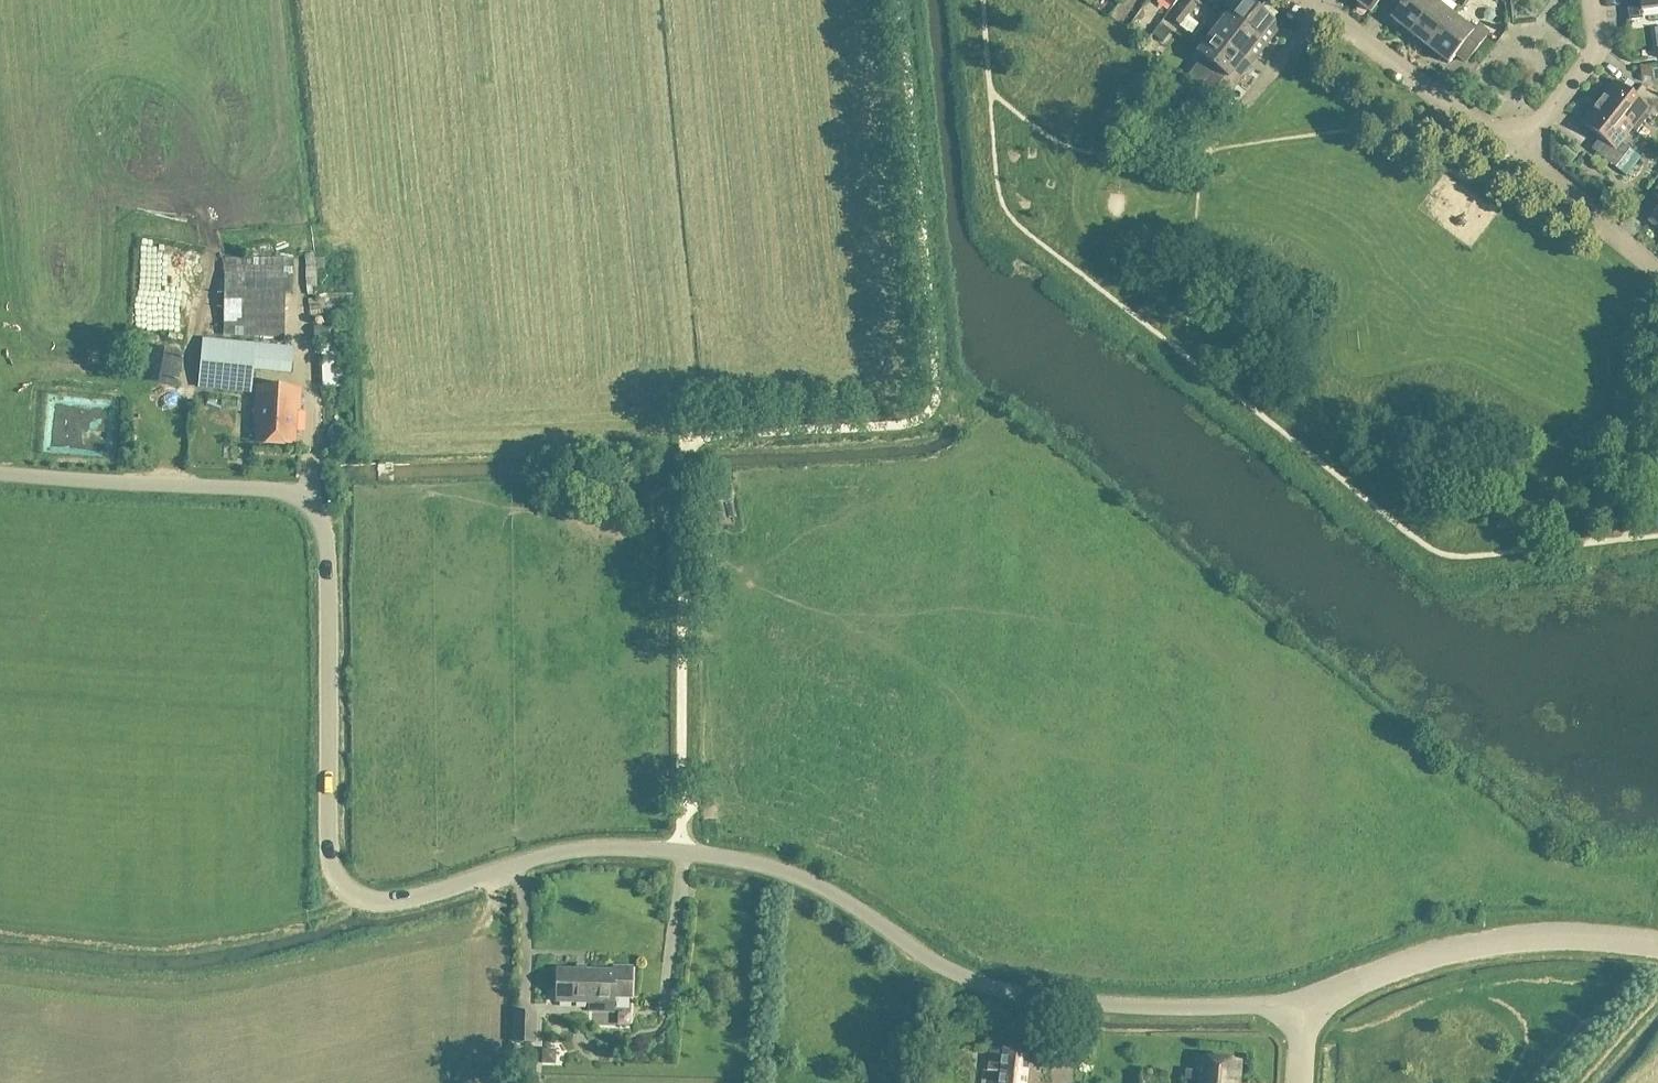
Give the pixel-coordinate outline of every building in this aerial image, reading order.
[(1195,4),(1189,0),(1186,0),(1179,8),(1187,14),(1195,4)] [(1247,0),(1239,0),(1227,15),(1266,47),(1282,27),(1247,0)] [(1380,0),(1354,0),(1370,13),(1380,0)] [(1434,2),(1432,0),(1404,0),(1390,18),(1409,33),(1434,2)] [(1629,20),(1642,19),(1641,11),(1657,9),(1657,0),(1626,0),(1629,20)] [(1428,48),(1453,16),(1434,2),(1409,33),(1428,48)] [(1179,24),(1187,14),(1179,8),(1171,18),(1179,24)] [(1266,47),(1227,15),(1212,34),(1251,65),(1266,47)] [(1466,62),(1488,33),(1477,25),(1472,31),(1453,16),(1428,48),(1448,63),(1455,54),(1466,62)] [(1162,24),(1154,35),(1163,42),(1172,30),(1162,24)] [(1212,34),(1196,54),(1202,58),(1186,77),(1220,104),(1251,65),(1212,34)] [(1639,68),(1641,80),(1650,79),(1649,67),(1639,68)] [(1645,80),(1633,95),(1615,81),(1598,102),(1631,128),(1641,115),(1651,122),(1653,119),(1657,123),(1657,91),(1645,80)] [(1620,141),(1631,128),(1598,102),(1581,123),(1600,138),(1591,149),(1626,176),(1641,157),(1620,141)] [(1657,228),(1657,208),(1648,220),(1657,228)] [(224,266),(223,335),(284,337),(285,293),(293,294),(293,267),(224,266)] [(180,341),(181,319),(168,319),(168,312),(136,311),(135,340),(180,341)] [(291,372),(294,346),(201,337),(198,386),(251,390),(253,369),(291,372)] [(141,379),(178,385),(184,349),(147,343),(141,379)] [(293,444),(295,408),(300,408),(301,389),(256,386),(254,422),(259,423),(258,442),(293,444)] [(631,997),(632,967),(613,966),(613,970),(557,969),(556,1001),(589,1002),(589,1010),(613,1011),(614,997),(631,997)] [(1041,1053),(992,1046),(987,1082),(1037,1082),(1041,1053)] [(1239,1061),(1199,1059),(1197,1082),(1237,1082),(1239,1061)]
